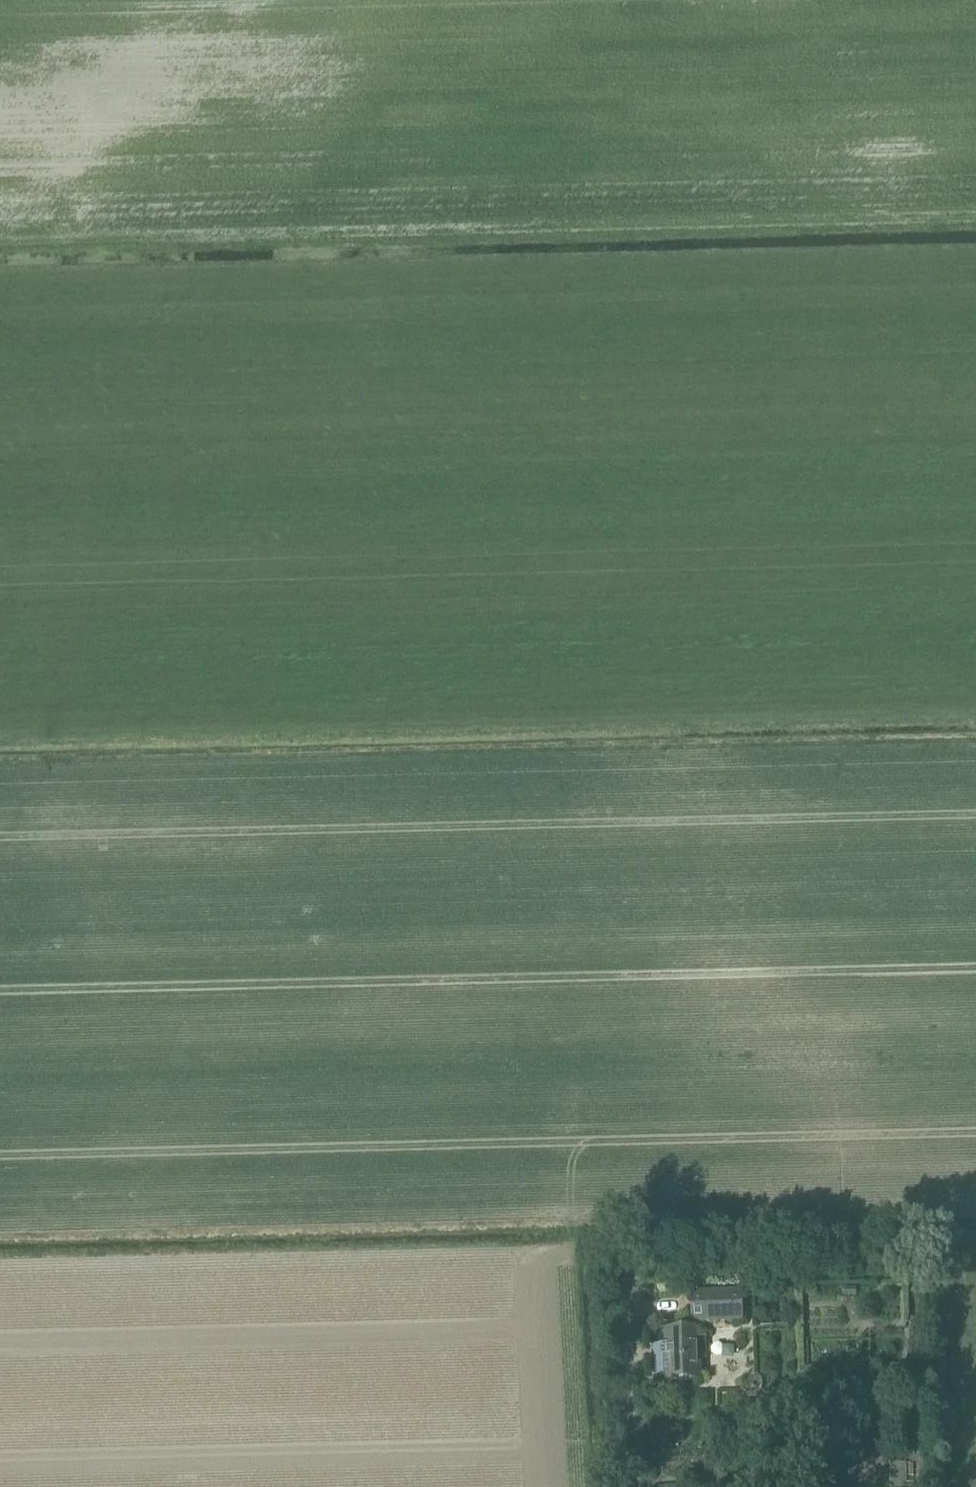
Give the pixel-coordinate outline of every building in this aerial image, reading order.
[(657,1345),(653,1345),(654,1357),(654,1376),(668,1375),(668,1380),(702,1379),(701,1359),(707,1359),(706,1329),(705,1323),(744,1321),(743,1291),(693,1293),(694,1323),(694,1329),(666,1330),(667,1345),(657,1345)]
